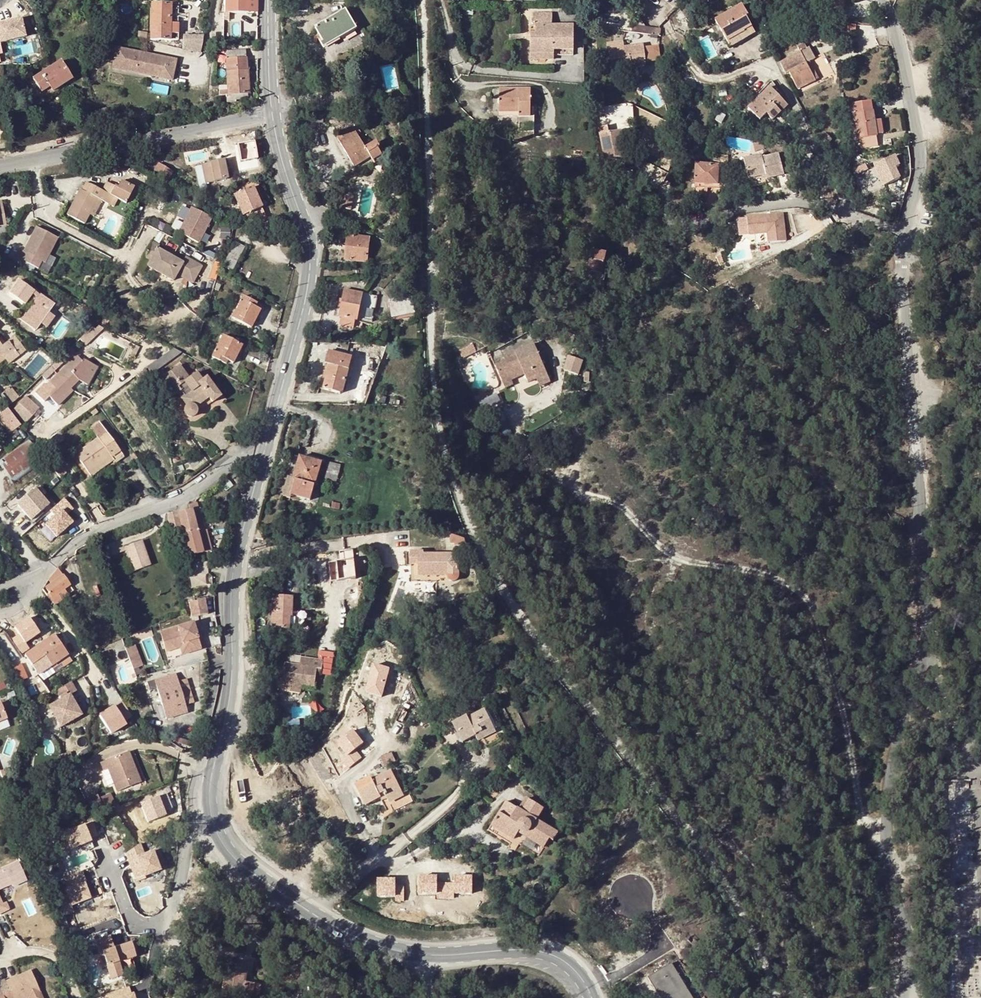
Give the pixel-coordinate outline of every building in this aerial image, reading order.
[(225,13),(231,13),(247,13),(249,13),(250,13),(250,0),(225,0),(225,13)] [(300,11),(309,12),(309,0),(301,0),(300,11)] [(171,5),(151,4),(150,39),(170,39),(170,34),(177,34),(178,8),(171,8),(171,5)] [(742,6),(715,21),(728,44),(745,34),(744,33),(752,28),(746,18),(748,17),(742,6)] [(347,10),(316,27),(324,42),(333,37),(335,41),(357,29),(347,10)] [(223,13),(223,30),(236,30),(236,19),(247,20),(247,17),(231,18),(231,13),(225,13),(223,13)] [(531,54),(554,54),(554,50),(573,51),(573,26),(552,26),(552,13),(534,13),(534,26),(535,26),(535,33),(531,33),(531,54)] [(817,27),(816,22),(799,25),(801,30),(817,27)] [(856,25),(838,24),(838,32),(856,33),(856,25)] [(13,32),(8,32),(8,40),(27,39),(27,28),(12,28),(13,32)] [(755,34),(752,28),(744,33),(745,34),(728,44),(731,48),(755,34)] [(204,38),(185,34),(182,48),(202,52),(204,38)] [(324,47),(335,41),(333,37),(324,42),(321,43),(324,47)] [(620,41),(605,43),(608,63),(619,62),(620,64),(628,63),(628,65),(644,64),(641,43),(621,46),(620,41)] [(798,47),(800,52),(807,49),(805,44),(798,47)] [(809,47),(807,49),(800,52),(780,63),(785,74),(789,72),(797,89),(815,80),(806,63),(815,59),(809,47)] [(176,59),(116,48),(113,69),(158,77),(160,65),(175,67),(176,59)] [(225,51),(227,81),(248,80),(245,50),(225,51)] [(62,61),(47,71),(34,78),(44,96),(52,91),(72,79),(62,61)] [(175,67),(160,65),(158,77),(172,80),(175,67)] [(248,80),(227,81),(227,86),(219,86),(219,94),(226,95),(226,103),(236,102),(236,100),(236,95),(248,95),(248,80)] [(773,121),(788,106),(770,88),(748,110),(760,121),(767,115),(773,121)] [(531,89),(500,89),(500,108),(519,108),(519,113),(519,117),(531,117),(531,89)] [(871,104),(852,107),(858,139),(877,136),(877,134),(883,134),(881,120),(875,121),(873,111),(872,111),(871,104)] [(107,112),(98,113),(102,136),(111,134),(107,112)] [(171,114),(162,115),(163,123),(172,122),(171,114)] [(531,117),(519,117),(518,132),(533,133),(534,118),(531,117)] [(598,128),(601,142),(610,141),(609,133),(607,127),(598,128)] [(378,149),(380,147),(376,141),(366,148),(358,135),(353,128),(337,137),(355,166),(370,156),(375,163),(383,158),(378,149)] [(621,132),(609,133),(610,141),(601,142),(605,161),(623,158),(622,148),(624,148),(621,132)] [(783,176),(777,155),(760,160),(760,157),(743,162),(748,181),(764,176),(765,181),(783,176)] [(224,159),(202,164),(205,182),(227,177),(224,159)] [(173,172),(159,164),(154,173),(168,181),(173,172)] [(718,165),(696,164),(695,183),(717,184),(718,165)] [(867,164),(855,169),(855,174),(861,187),(869,183),(872,189),(883,184),(875,166),(869,169),(867,164)] [(764,176),(748,181),(749,186),(765,181),(764,176)] [(409,186),(409,178),(400,178),(400,186),(409,186)] [(83,192),(81,191),(68,216),(85,224),(91,213),(97,201),(102,203),(102,202),(118,210),(126,195),(113,188),(109,196),(104,192),(91,185),(88,183),(83,192)] [(252,188),(234,196),(248,227),(266,219),(252,188)] [(353,196),(345,194),(341,207),(349,209),(353,196)] [(9,225),(5,201),(0,202),(0,226),(9,225)] [(96,215),(102,203),(97,201),(91,213),(96,215)] [(185,206),(172,231),(192,241),(205,216),(185,206)] [(768,233),(769,242),(787,240),(785,212),(738,216),(739,235),(768,233)] [(43,262),(49,253),(58,238),(37,228),(26,246),(31,248),(28,254),(23,251),(20,249),(16,257),(37,268),(41,261),(43,262)] [(369,238),(347,236),(345,260),(366,262),(369,238)] [(150,269),(161,252),(157,250),(158,247),(150,242),(146,251),(151,254),(148,260),(145,266),(150,269)] [(244,248),(234,243),(223,265),(232,271),(244,248)] [(151,254),(146,251),(142,257),(148,260),(151,254)] [(606,254),(592,251),(587,275),(595,277),(595,274),(601,275),(606,254)] [(161,252),(150,269),(173,282),(175,277),(190,285),(200,267),(184,259),(182,264),(161,252)] [(56,257),(49,253),(43,262),(41,261),(37,268),(46,273),(56,257)] [(605,276),(601,275),(595,274),(595,277),(587,275),(581,274),(580,278),(603,283),(605,276)] [(30,290),(23,287),(18,299),(23,302),(30,290)] [(342,318),(340,325),(353,328),(354,328),(355,321),(357,322),(358,319),(372,322),(377,297),(363,294),(345,291),(340,317),(342,318)] [(27,314),(22,311),(18,318),(35,329),(40,323),(48,312),(54,305),(41,296),(27,314)] [(260,310),(255,307),(249,304),(251,301),(243,297),(232,318),(251,328),(260,310)] [(558,299),(553,297),(548,311),(553,314),(558,299)] [(410,298),(390,302),(393,317),(414,313),(410,298)] [(54,317),(48,312),(40,323),(47,328),(54,317)] [(363,323),(357,322),(355,321),(354,328),(362,330),(363,323)] [(531,322),(525,325),(531,335),(537,332),(531,322)] [(100,326),(95,331),(98,334),(103,329),(100,326)] [(92,328),(79,340),(85,346),(98,334),(95,331),(92,328)] [(242,346),(223,336),(212,358),(219,361),(221,357),(228,361),(233,363),(242,346)] [(6,360),(14,370),(24,363),(8,342),(5,345),(2,347),(0,344),(0,364),(6,360)] [(356,342),(350,342),(347,353),(353,355),(356,346),(356,342)] [(523,371),(525,375),(529,383),(537,379),(540,386),(550,382),(534,344),(504,356),(505,360),(496,365),(503,380),(523,371)] [(345,381),(348,370),(343,369),(346,355),(329,351),(326,364),(330,365),(323,389),(340,394),(342,392),(345,381)] [(352,357),(346,355),(343,369),(348,370),(352,357)] [(77,356),(74,360),(79,366),(82,362),(77,356)] [(582,360),(568,356),(564,370),(578,375),(582,360)] [(63,396),(71,389),(79,381),(88,386),(94,374),(89,371),(93,365),(84,360),(82,362),(79,366),(74,360),(50,383),(55,389),(48,395),(58,405),(66,398),(63,396)] [(97,367),(93,365),(89,371),(94,374),(97,367)] [(180,367),(160,381),(172,398),(177,394),(181,391),(178,388),(184,384),(190,392),(181,399),(186,406),(184,409),(183,411),(184,414),(186,417),(189,418),(192,418),(194,417),(196,415),(197,412),(196,408),(202,404),(200,400),(206,395),(209,399),(212,403),(220,397),(207,378),(202,381),(197,374),(189,380),(180,367)] [(154,381),(145,369),(137,375),(147,387),(151,384),(154,381)] [(510,381),(525,375),(523,371),(503,380),(506,388),(511,386),(510,381)] [(181,391),(177,394),(181,399),(190,392),(184,384),(178,388),(181,391)] [(73,392),(71,389),(63,396),(66,398),(73,392)] [(202,404),(209,399),(206,395),(200,400),(202,404)] [(26,396),(13,411),(26,423),(40,408),(26,396)] [(0,416),(0,422),(10,435),(12,434),(21,427),(21,426),(8,410),(0,416)] [(110,456),(114,460),(115,463),(123,457),(98,423),(90,428),(98,439),(76,456),(89,473),(110,456)] [(65,440),(61,434),(53,439),(58,446),(65,440)] [(0,460),(0,467),(13,483),(43,460),(27,439),(0,460)] [(321,461),(299,455),(292,479),(296,480),(292,495),(310,500),(321,461)] [(110,456),(89,473),(92,476),(114,460),(110,456)] [(329,462),(327,477),(338,478),(340,464),(329,462)] [(23,512),(14,519),(25,533),(43,517),(40,514),(50,505),(30,482),(12,498),(23,512)] [(73,520),(67,514),(74,507),(64,499),(44,523),(59,536),(73,520)] [(190,511),(178,513),(183,531),(183,534),(197,531),(197,533),(205,531),(200,510),(198,511),(197,504),(188,506),(190,511)] [(169,522),(172,534),(183,531),(178,513),(171,515),(172,521),(169,522)] [(265,532),(258,530),(256,538),(263,539),(265,532)] [(189,556),(183,534),(183,531),(172,534),(179,558),(189,556)] [(197,531),(183,534),(189,556),(202,553),(197,533),(197,531)] [(451,544),(463,546),(465,536),(452,535),(451,544)] [(142,541),(124,548),(133,571),(150,564),(142,541)] [(455,547),(455,553),(456,553),(456,555),(468,555),(465,547),(455,547)] [(456,563),(456,555),(456,553),(455,553),(423,553),(423,551),(410,551),(410,560),(418,560),(418,565),(419,575),(448,576),(448,578),(449,579),(451,581),(453,581),(455,581),(458,579),(459,576),(458,563),(456,563)] [(53,598),(63,590),(69,586),(58,570),(55,574),(49,581),(51,584),(45,588),(49,593),(46,595),(50,600),(53,598)] [(67,596),(63,590),(53,598),(57,604),(67,596)] [(293,597),(273,596),(272,628),(292,629),(293,597)] [(30,617),(17,624),(26,638),(38,631),(30,617)] [(192,625),(158,633),(163,649),(180,645),(183,656),(199,652),(192,625)] [(26,656),(38,675),(67,655),(55,637),(43,644),(44,647),(41,649),(39,647),(26,656)] [(163,649),(164,653),(178,649),(179,656),(183,656),(180,645),(163,649)] [(134,646),(125,649),(127,657),(137,654),(134,646)] [(137,654),(127,657),(131,669),(140,667),(137,654)] [(301,665),(287,663),(284,690),(302,692),(303,683),(304,679),(317,680),(319,667),(324,667),(325,659),(302,656),(301,665)] [(187,714),(185,706),(178,683),(175,674),(145,683),(145,686),(148,686),(150,691),(156,689),(166,721),(187,714)] [(186,680),(178,683),(185,706),(194,704),(186,680)] [(68,696),(48,708),(59,729),(80,717),(68,696)] [(132,717),(122,702),(99,716),(111,734),(126,725),(124,722),(132,717)] [(476,736),(477,739),(494,730),(484,710),(468,718),(467,716),(452,722),(462,742),(476,736)] [(496,732),(494,730),(477,739),(478,741),(483,738),(496,732)] [(562,743),(558,737),(553,740),(557,747),(562,743)] [(129,752),(100,763),(104,771),(108,769),(117,792),(132,786),(130,782),(139,778),(129,752)] [(404,796),(389,803),(393,811),(413,801),(396,768),(391,771),(404,796)] [(404,796),(391,771),(372,781),(370,777),(356,785),(366,805),(380,798),(386,796),(387,798),(389,803),(404,796)] [(99,798),(104,808),(114,803),(110,793),(99,798)] [(91,813),(104,808),(99,798),(98,795),(85,801),(91,813)] [(506,801),(492,826),(514,839),(518,832),(543,847),(549,838),(553,840),(558,832),(537,820),(543,809),(528,799),(522,811),(506,801)] [(97,836),(91,822),(56,836),(62,852),(90,842),(89,839),(97,836)] [(514,839),(492,826),(489,831),(517,847),(519,843),(538,855),(543,847),(518,832),(514,839)] [(163,871),(154,848),(146,852),(142,843),(124,850),(136,881),(163,871)] [(9,885),(12,883),(13,886),(24,881),(15,863),(0,870),(0,889),(9,885)] [(86,882),(82,871),(64,878),(68,889),(66,889),(68,896),(59,898),(64,914),(73,911),(71,905),(90,899),(84,882),(86,882)] [(111,936),(95,941),(99,953),(103,952),(112,980),(124,976),(123,973),(135,969),(132,958),(136,957),(131,943),(115,949),(111,936)] [(648,977),(661,997),(691,997),(670,963),(648,977)] [(227,964),(226,969),(221,997),(254,997),(260,997),(262,986),(245,983),(248,968),(227,964)] [(0,986),(0,989),(4,997),(26,997),(30,996),(40,992),(31,972),(0,986)] [(106,993),(108,997),(136,997),(131,984),(106,993)]
